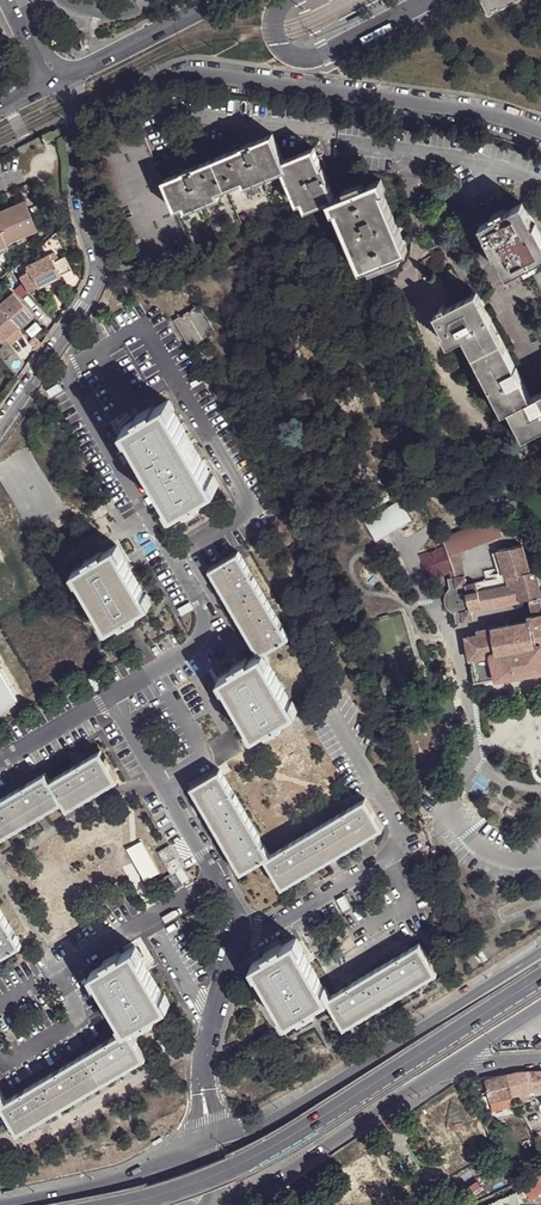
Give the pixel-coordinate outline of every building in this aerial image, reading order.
[(488,15),(518,0),(481,0),(488,15)] [(142,269),(190,248),(175,212),(163,182),(140,129),(92,149),(142,269)] [(163,182),(175,212),(183,209),(218,195),(242,184),(279,169),(281,174),(286,171),(301,205),(305,214),(328,204),(330,203),(334,201),(327,181),(322,170),(321,169),(313,150),(284,162),(271,136),(252,144),(252,143),(240,148),(240,149),(194,169),(193,169),(182,173),(182,174),(163,182)] [(279,169),(242,184),(244,189),(281,174),(279,169)] [(286,171),(281,174),(296,207),(301,205),(286,171)] [(334,201),(330,203),(335,214),(359,273),(368,270),(399,257),(408,253),(401,239),(401,238),(383,194),(377,182),(362,189),(345,196),(334,201)] [(345,196),(362,189),(360,185),(344,192),(345,196)] [(218,195),(183,209),(185,213),(220,199),(218,195)] [(22,242),(20,237),(35,230),(23,202),(0,212),(0,251),(22,242)] [(480,226),(486,236),(485,237),(495,255),(497,255),(508,276),(540,259),(540,238),(533,225),(522,204),(480,226)] [(34,257),(33,254),(23,263),(24,267),(27,273),(20,277),(26,290),(28,291),(71,270),(65,258),(52,264),(48,255),(45,252),(39,255),(41,258),(36,261),(34,257)] [(399,257),(368,270),(370,273),(400,261),(399,257)] [(0,305),(0,307),(16,328),(18,330),(34,317),(15,293),(0,305)] [(477,294),(436,316),(445,334),(443,336),(449,347),(465,339),(507,411),(530,398),(477,294)] [(199,306),(174,320),(190,347),(202,340),(209,337),(216,333),(199,306)] [(0,307),(0,339),(3,337),(16,328),(0,307)] [(16,328),(3,337),(8,344),(21,334),(16,328)] [(213,342),(209,337),(202,340),(206,346),(213,342)] [(319,357),(311,362),(317,372),(325,368),(319,357)] [(507,411),(523,439),(540,429),(540,393),(530,398),(507,411)] [(167,401),(174,413),(177,411),(171,400),(167,401)] [(138,419),(125,427),(131,436),(170,502),(175,511),(188,504),(204,495),(217,487),(212,478),(174,413),(167,401),(154,409),(138,419)] [(152,407),(136,416),(138,419),(154,409),(152,407)] [(131,436),(125,427),(123,428),(128,437),(131,436)] [(204,495),(188,504),(189,507),(206,497),(204,495)] [(398,497),(365,517),(377,537),(411,517),(398,497)] [(106,511),(99,500),(89,507),(95,518),(106,511)] [(175,511),(170,502),(166,504),(172,513),(175,511)] [(540,595),(536,569),(530,570),(525,543),(500,548),(504,574),(465,581),(464,574),(465,574),(460,549),(505,531),(497,511),(446,531),(449,540),(424,550),(433,574),(453,566),(455,576),(447,577),(450,587),(447,589),(444,594),(443,599),(445,605),(448,608),(454,611),(456,620),(462,619),(472,617),(470,607),(530,597),(532,609),(540,608),(540,612),(540,595)] [(87,563),(74,571),(108,629),(121,622),(137,612),(150,604),(116,546),(103,554),(87,563)] [(101,551),(85,561),(87,563),(103,554),(101,551)] [(238,552),(209,570),(259,655),(262,654),(265,651),(289,638),(284,628),(280,621),(254,578),(250,571),(238,552)] [(137,612),(121,622),(123,624),(138,615),(137,612)] [(466,634),(473,673),(471,673),(473,682),(540,669),(540,621),(466,634)] [(268,664),(271,661),(265,651),(262,654),(268,664)] [(233,671),(220,679),(226,689),(249,727),(254,736),(267,729),(283,720),(296,712),(291,703),(268,664),(262,654),(259,655),(249,661),(233,671)] [(247,659),(231,668),(233,671),(249,661),(247,659)] [(19,701),(0,669),(0,712),(19,701)] [(226,689),(220,679),(217,680),(223,691),(226,689)] [(283,720),(267,729),(268,732),(284,722),(283,720)] [(254,736),(249,727),(246,730),(250,738),(254,736)] [(75,765),(50,780),(62,802),(67,810),(118,780),(100,751),(82,761),(75,765)] [(220,770),(191,787),(241,873),(265,859),(270,856),(220,770)] [(62,802),(50,780),(45,773),(26,784),(19,788),(0,799),(0,839),(62,802)] [(270,856),(265,859),(282,888),(382,829),(365,800),(347,810),(339,815),(289,844),(282,848),(270,856)] [(165,864),(177,858),(170,845),(158,852),(165,864)] [(175,874),(185,869),(178,857),(177,858),(165,864),(171,874),(157,881),(165,894),(182,885),(175,874)] [(22,945),(17,937),(11,928),(0,909),(0,958),(22,945)] [(11,928),(17,937),(20,935),(15,927),(11,928)] [(299,937),(295,939),(301,948),(304,946),(299,937)] [(266,956),(253,964),(258,972),(282,1013),(287,1022),(300,1015),(316,1005),(327,998),(330,997),(325,988),(301,948),(295,939),(282,947),(266,956)] [(281,944),(265,953),(266,956),(282,947),(281,944)] [(330,997),(327,998),(344,1028),(438,973),(420,944),(401,954),(394,958),(351,983),(343,988),(333,994),(330,997)] [(134,948),(140,955),(143,954),(137,946),(134,948)] [(105,964),(93,972),(98,980),(123,1022),(127,1031),(130,1029),(140,1023),(156,1013),(169,1005),(164,995),(140,955),(134,948),(121,955),(105,964)] [(120,952),(104,961),(105,964),(121,955),(120,952)] [(330,997),(333,994),(328,986),(325,988),(330,997)] [(49,991),(41,997),(46,1005),(54,1000),(49,991)] [(316,1005),(300,1015),(302,1017),(318,1008),(316,1005)] [(156,1013),(140,1023),(141,1026),(158,1017),(156,1013)] [(287,1022),(282,1013),(279,1014),(284,1023),(287,1022)] [(6,1102),(1,1105),(18,1134),(147,1058),(130,1029),(127,1031),(124,1031),(110,1040),(103,1043),(69,1063),(60,1069),(53,1073),(25,1090),(17,1094),(6,1102)] [(530,1070),(517,1070),(514,1071),(522,1090),(517,1091),(522,1103),(534,1101),(532,1088),(540,1086),(540,1070),(530,1070)] [(514,1071),(506,1073),(512,1092),(517,1091),(522,1090),(514,1071)] [(490,1098),(512,1092),(506,1073),(502,1075),(491,1078),(486,1080),(490,1098)] [(523,1187),(532,1198),(540,1190),(540,1172),(523,1187)] [(519,1191),(518,1189),(484,1204),(517,1204),(519,1191)]
